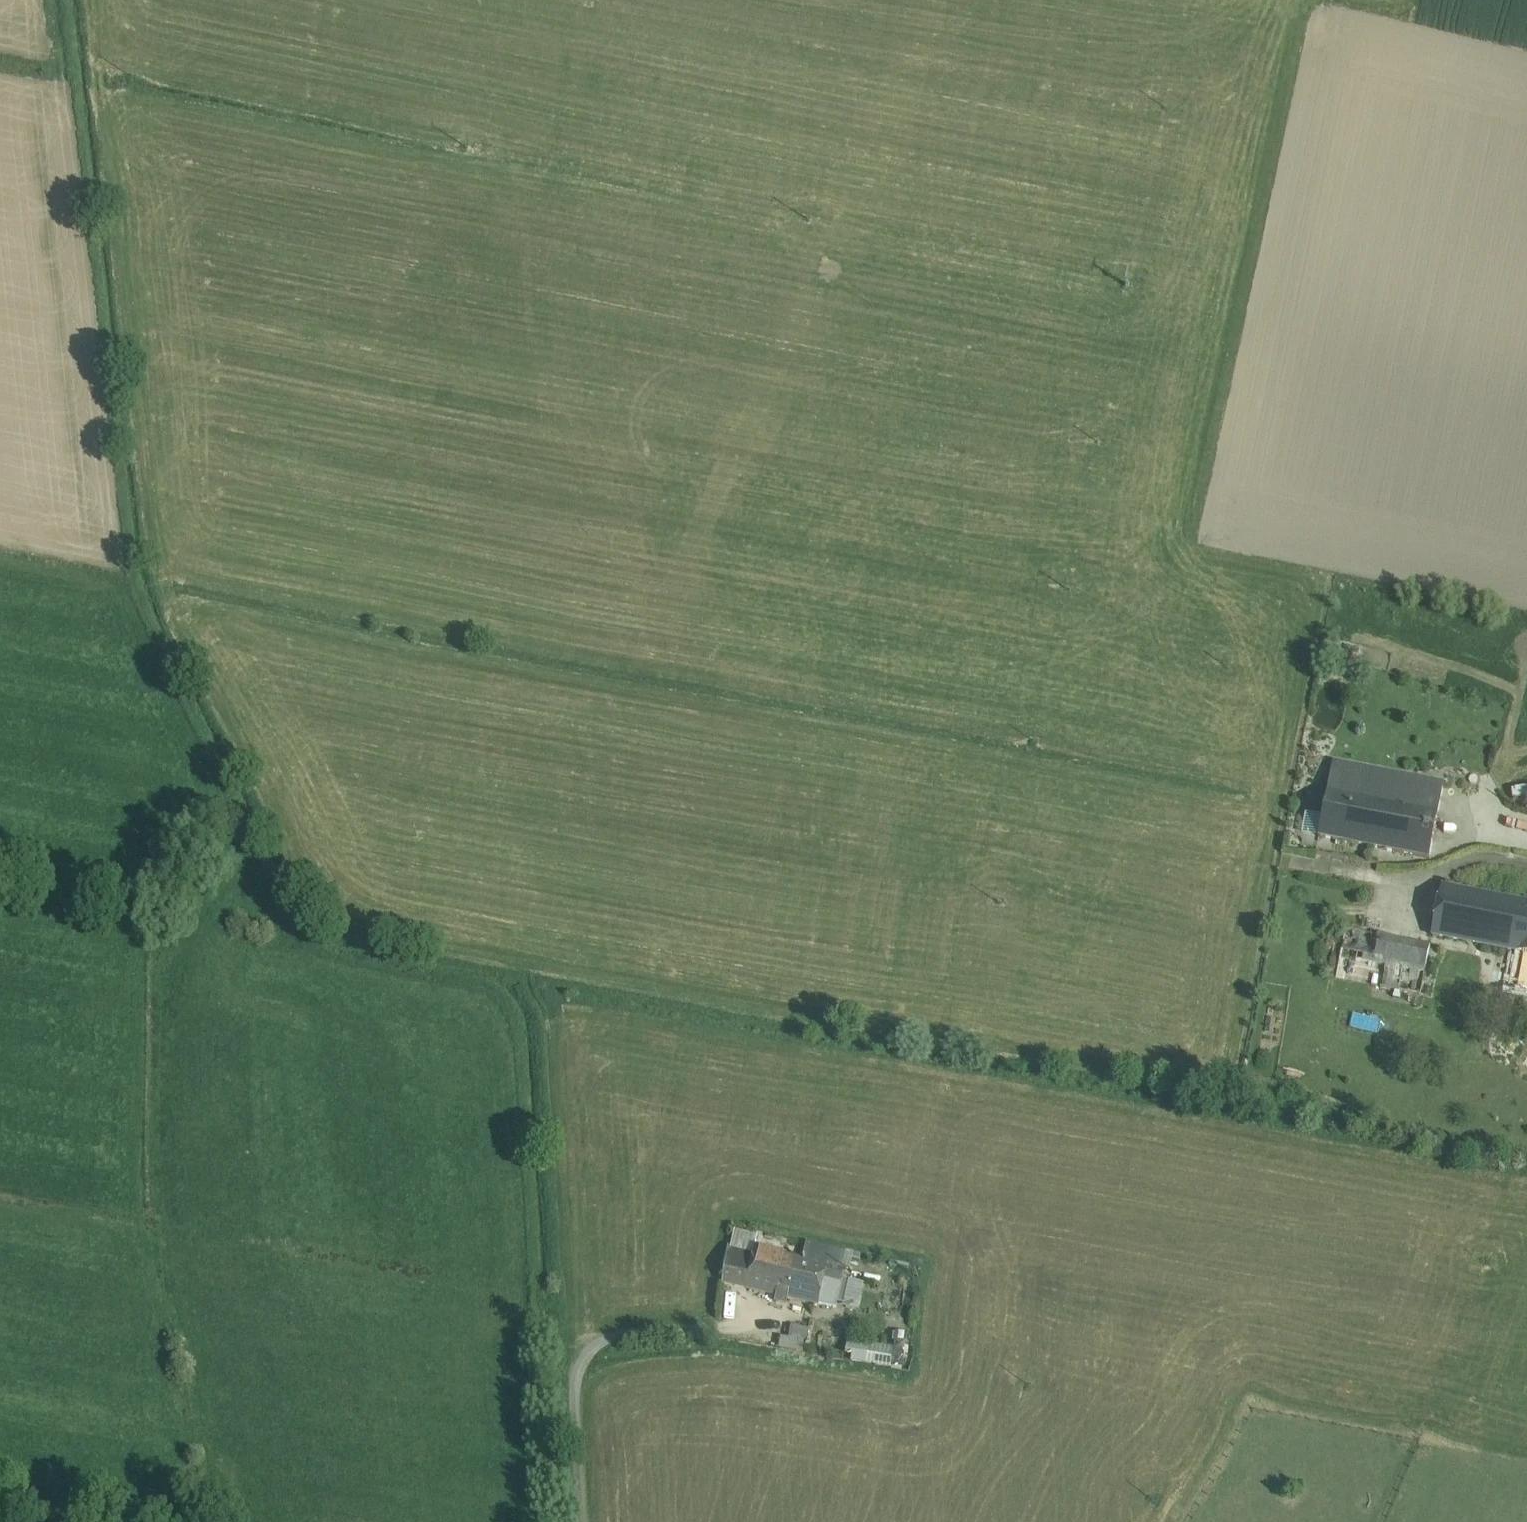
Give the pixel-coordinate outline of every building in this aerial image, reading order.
[(1444,785),(1334,763),(1331,777),(1441,798),(1444,785)] [(1441,798),(1331,777),(1320,837),(1429,859),(1441,798)] [(1442,886),(1432,936),(1515,952),(1508,990),(1526,994),(1526,954),(1525,954),(1526,944),(1526,903),(1442,886)] [(1430,947),(1338,928),(1328,978),(1421,995),(1430,947)] [(755,1236),(735,1232),(733,1247),(755,1250),(757,1243),(754,1242),(755,1236)] [(842,1253),(807,1244),(803,1261),(828,1267),(828,1266),(839,1268),(842,1253)] [(733,1247),(729,1247),(723,1283),(746,1289),(755,1250),(733,1247)] [(803,1261),(755,1250),(746,1289),(777,1295),(776,1301),(787,1304),(788,1298),(836,1309),(842,1282),(826,1278),(828,1267),(803,1261)] [(839,1268),(828,1266),(828,1267),(826,1278),(842,1282),(845,1270),(839,1268)] [(809,1331),(791,1328),(788,1340),(805,1343),(806,1343),(809,1331)] [(788,1340),(783,1339),(781,1349),(796,1352),(797,1341),(788,1340)] [(805,1343),(797,1341),(796,1352),(803,1353),(805,1343)] [(846,1362),(890,1366),(891,1345),(848,1342),(846,1362)]
